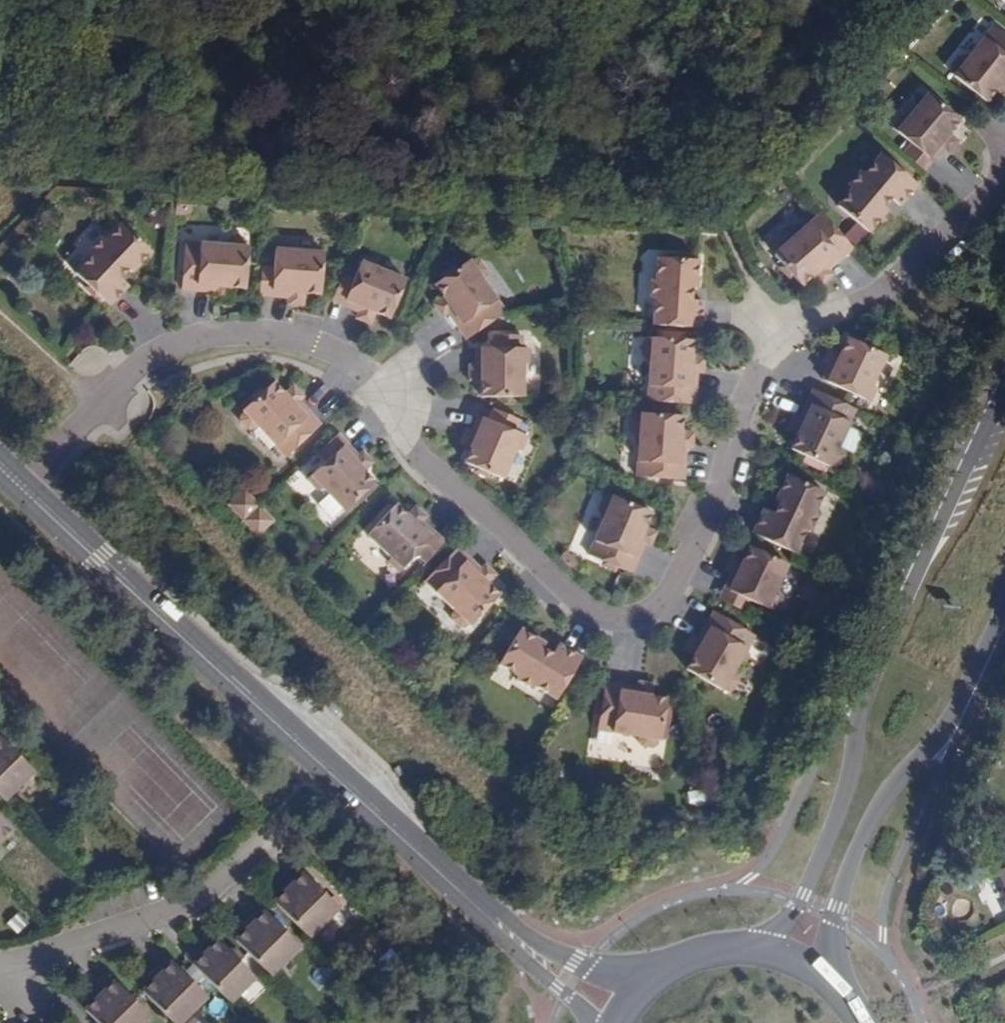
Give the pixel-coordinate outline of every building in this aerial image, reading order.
[(994,26),(967,59),(963,56),(957,56),(950,65),(950,71),(955,75),(953,76),(986,101),(997,88),(1001,91),(1004,86),(1004,35),(994,26)] [(959,121),(928,96),(907,120),(903,116),(892,128),(911,144),(932,162),(944,148),(952,138),(948,134),(959,121)] [(952,138),(944,148),(948,152),(957,142),(952,138)] [(911,144),(903,154),(924,172),(932,162),(911,144)] [(917,185),(881,154),(864,174),(861,171),(848,186),(852,189),(837,206),(868,233),(886,211),(883,208),(891,199),(899,206),(917,185)] [(828,270),(853,248),(822,213),(790,241),(787,237),(781,237),(772,244),(771,250),(775,254),(773,255),(801,286),(814,275),(818,279),(828,270)] [(75,273),(109,305),(127,285),(119,278),(127,269),(130,272),(149,251),(121,225),(106,241),(103,238),(90,252),(93,255),(75,273)] [(181,290),(215,293),(228,294),(228,288),(245,289),(248,248),(246,248),(247,243),(243,238),(232,238),(228,241),(227,247),(185,244),(181,290)] [(321,295),(322,255),(291,252),(292,247),(275,245),(274,270),(271,297),(289,298),(303,300),(303,294),(321,295)] [(390,320),(404,282),(375,269),(377,264),(363,258),(353,281),(343,306),(359,313),(372,318),(374,313),(390,320)] [(448,312),(467,340),(505,313),(480,278),(485,275),(486,269),(479,260),(474,258),(469,262),(468,260),(435,284),(444,298),(440,301),(448,312)] [(655,300),(653,325),(700,329),(702,301),(691,301),(692,289),(696,290),(698,261),(658,258),(656,281),(652,280),(651,299),(655,300)] [(274,270),(261,269),(259,296),(271,297),(274,270)] [(828,270),(818,279),(822,284),(831,275),(828,270)] [(353,281),(341,277),(331,301),(343,306),(353,281)] [(448,312),(440,301),(435,305),(443,315),(448,312)] [(372,318),(359,313),(357,319),(370,324),(372,318)] [(474,349),(475,367),(474,380),(480,380),(480,397),(521,397),(522,365),(527,365),(528,349),(521,349),(520,336),(492,336),(492,349),(474,349)] [(648,401),(695,405),(697,371),(698,358),(692,358),(693,341),(652,338),(652,340),(647,340),(642,343),(642,354),(645,359),(651,360),(648,401)] [(841,354),(836,352),(831,364),(823,380),(870,402),(877,388),(872,386),(886,356),(848,338),(841,354)] [(836,352),(831,349),(825,361),(831,364),(836,352)] [(950,357),(946,356),(936,378),(951,386),(953,382),(941,376),(950,357)] [(321,424),(299,400),(290,390),(286,394),(274,381),(244,410),(245,411),(242,415),(241,420),(249,429),(254,429),(259,425),(287,456),(321,424)] [(304,396),(295,386),(290,390),(299,400),(304,396)] [(814,390),(800,420),(794,432),(799,434),(792,450),(830,468),(831,466),(836,468),(841,466),(845,455),(844,450),(838,448),(857,410),(814,390)] [(491,409),(486,420),(511,431),(516,420),(491,409)] [(637,477),(684,481),(686,447),(687,434),(681,433),(682,417),(641,414),(641,416),(636,416),(632,419),(631,431),(635,435),(640,435),(637,477)] [(486,420),(476,416),(464,443),(469,445),(462,463),(500,479),(513,449),(517,451),(524,436),(511,431),(486,420)] [(795,418),(789,430),(794,432),(800,420),(795,418)] [(346,443),(338,434),(318,452),(326,461),(346,443)] [(358,456),(346,443),(326,461),(308,479),(319,490),(323,486),(345,509),(376,482),(364,469),(368,466),(358,456)] [(372,462),(363,452),(358,456),(368,466),(372,462)] [(753,534),(796,554),(807,531),(811,532),(818,515),(814,513),(823,492),(786,476),(775,501),(779,503),(774,514),(764,509),(753,534)] [(632,574),(645,544),(650,531),(645,529),(652,513),(613,497),(612,499),(607,497),(602,499),(598,510),(600,515),(605,517),(589,556),(632,574)] [(395,504),(369,535),(392,557),(388,560),(400,572),(417,553),(435,533),(422,521),(412,512),(408,516),(395,504)] [(412,512),(422,521),(426,516),(416,507),(412,512)] [(650,546),(655,533),(650,531),(645,544),(650,546)] [(417,553),(426,561),(444,542),(435,533),(417,553)] [(471,622),(473,623),(501,594),(488,582),(492,578),(482,569),(458,547),(426,580),(457,609),(453,613),(453,619),(462,626),(467,626),(471,622)] [(732,573),(725,589),(749,600),(772,611),(779,596),(773,594),(787,565),(750,547),(743,563),(738,560),(732,573)] [(733,557),(727,570),(732,573),(738,560),(733,557)] [(486,565),(482,569),(492,578),(496,574),(486,565)] [(725,589),(720,600),(744,612),(749,600),(725,589)] [(738,674),(733,672),(755,635),(714,612),(698,641),(691,652),(696,655),(687,670),(722,690),(724,688),(728,690),(733,689),(739,679),(738,674)] [(522,628),(500,662),(519,674),(517,678),(533,688),(535,685),(557,698),(583,658),(559,644),(553,653),(544,646),(546,643),(522,628)] [(698,641),(692,638),(685,649),(691,652),(698,641)] [(606,683),(597,729),(639,737),(642,741),(653,743),(658,740),(660,741),(667,700),(650,697),(652,691),(638,689),(606,683)] [(3,800),(33,770),(0,736),(0,797),(3,800)] [(13,827),(0,814),(0,840),(13,827)] [(1004,889),(1004,868),(997,872),(1004,889)] [(301,869),(288,881),(291,884),(284,891),(276,898),(274,901),(308,936),(338,907),(301,869)] [(291,884),(288,881),(281,888),(284,891),(291,884)] [(253,922),(246,929),(235,939),(270,974),(300,945),(262,906),(250,919),(253,922)] [(242,926),(246,929),(253,922),(250,919),(242,926)] [(188,959),(230,1002),(255,977),(218,939),(204,952),(200,947),(188,959)] [(157,970),(160,974),(153,981),(143,990),(175,1022),(180,1022),(207,996),(170,957),(157,970)] [(160,974),(157,970),(150,977),(153,981),(160,974)] [(95,999),(85,1009),(99,1022),(142,1022),(150,1015),(112,976),(99,988),(103,992),(95,999)] [(92,996),(95,999),(103,992),(99,988),(92,996)]
